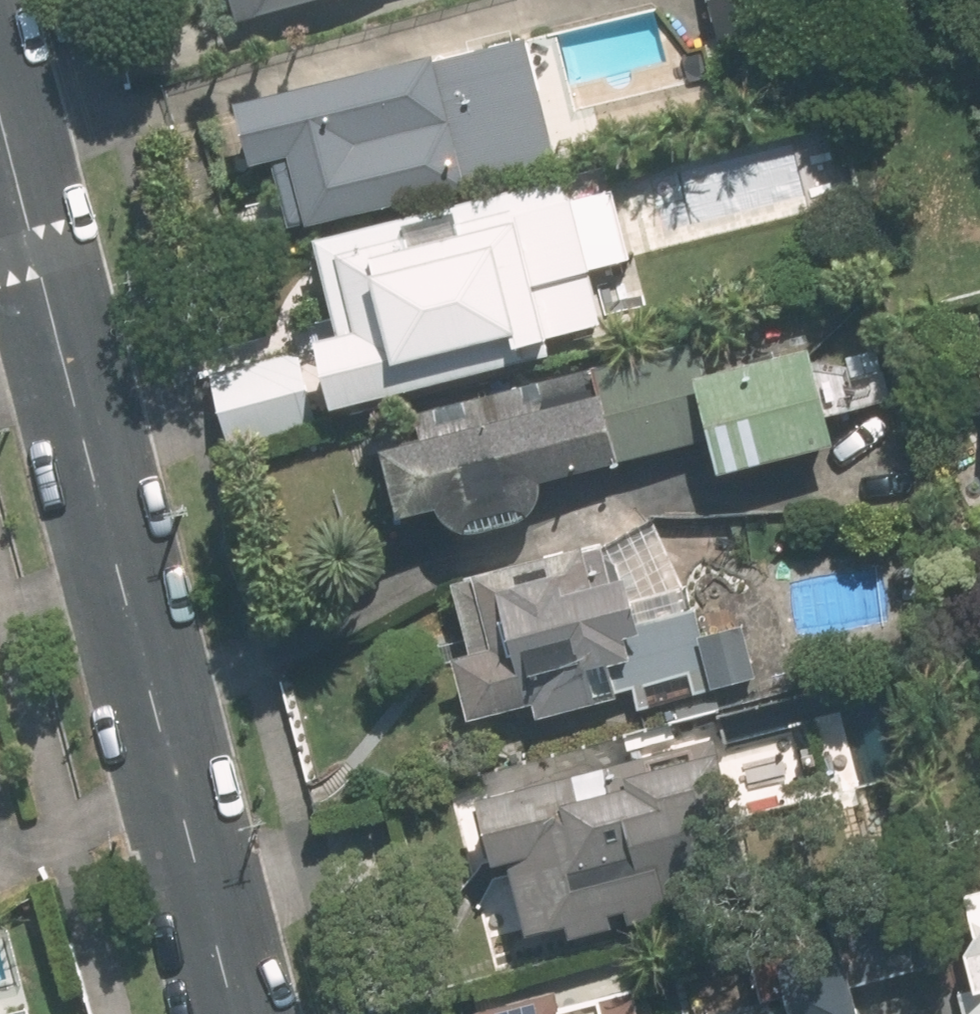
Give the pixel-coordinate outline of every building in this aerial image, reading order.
[(227,37),(370,0),(217,0),(227,37)] [(724,41),(788,26),(782,0),(714,0),(724,41)] [(448,56),(446,49),(251,97),(266,158),(282,154),(299,227),(479,183),(477,176),(564,155),(534,35),(448,56)] [(616,164),(327,234),(351,331),(327,337),(344,405),(555,353),(551,337),(609,323),(595,268),(639,257),(616,164)] [(471,531),(486,530),(530,519),(540,512),(547,503),(552,491),(553,477),(722,436),(730,468),(847,440),(822,341),(717,366),(710,338),(435,405),(441,433),(397,444),(413,511),(441,504),(447,517),(457,526),(471,531)] [(882,347),(849,355),(854,376),(887,368),(882,347)] [(300,353),(216,373),(232,436),(315,416),(300,353)] [(464,655),(479,717),(543,703),(546,714),(634,694),(638,707),(658,703),(654,684),(691,675),(696,694),(718,689),(700,607),(648,619),(637,572),(617,577),(609,541),(482,570),(483,574),(459,579),(475,652),(464,655)] [(722,737),(489,793),(505,860),(519,857),(538,932),(578,922),(581,935),(625,924),(622,911),(635,908),(638,921),(763,891),(729,750),(725,751),(722,737)] [(844,935),(785,949),(797,1000),(738,1013),(864,1013),(844,935)] [(480,1010),(481,1013),(649,1013),(639,971),(480,1010)] [(962,990),(968,1013),(979,1013),(979,986),(962,990)] [(36,1006),(4,1013),(38,1013),(36,1006)]
